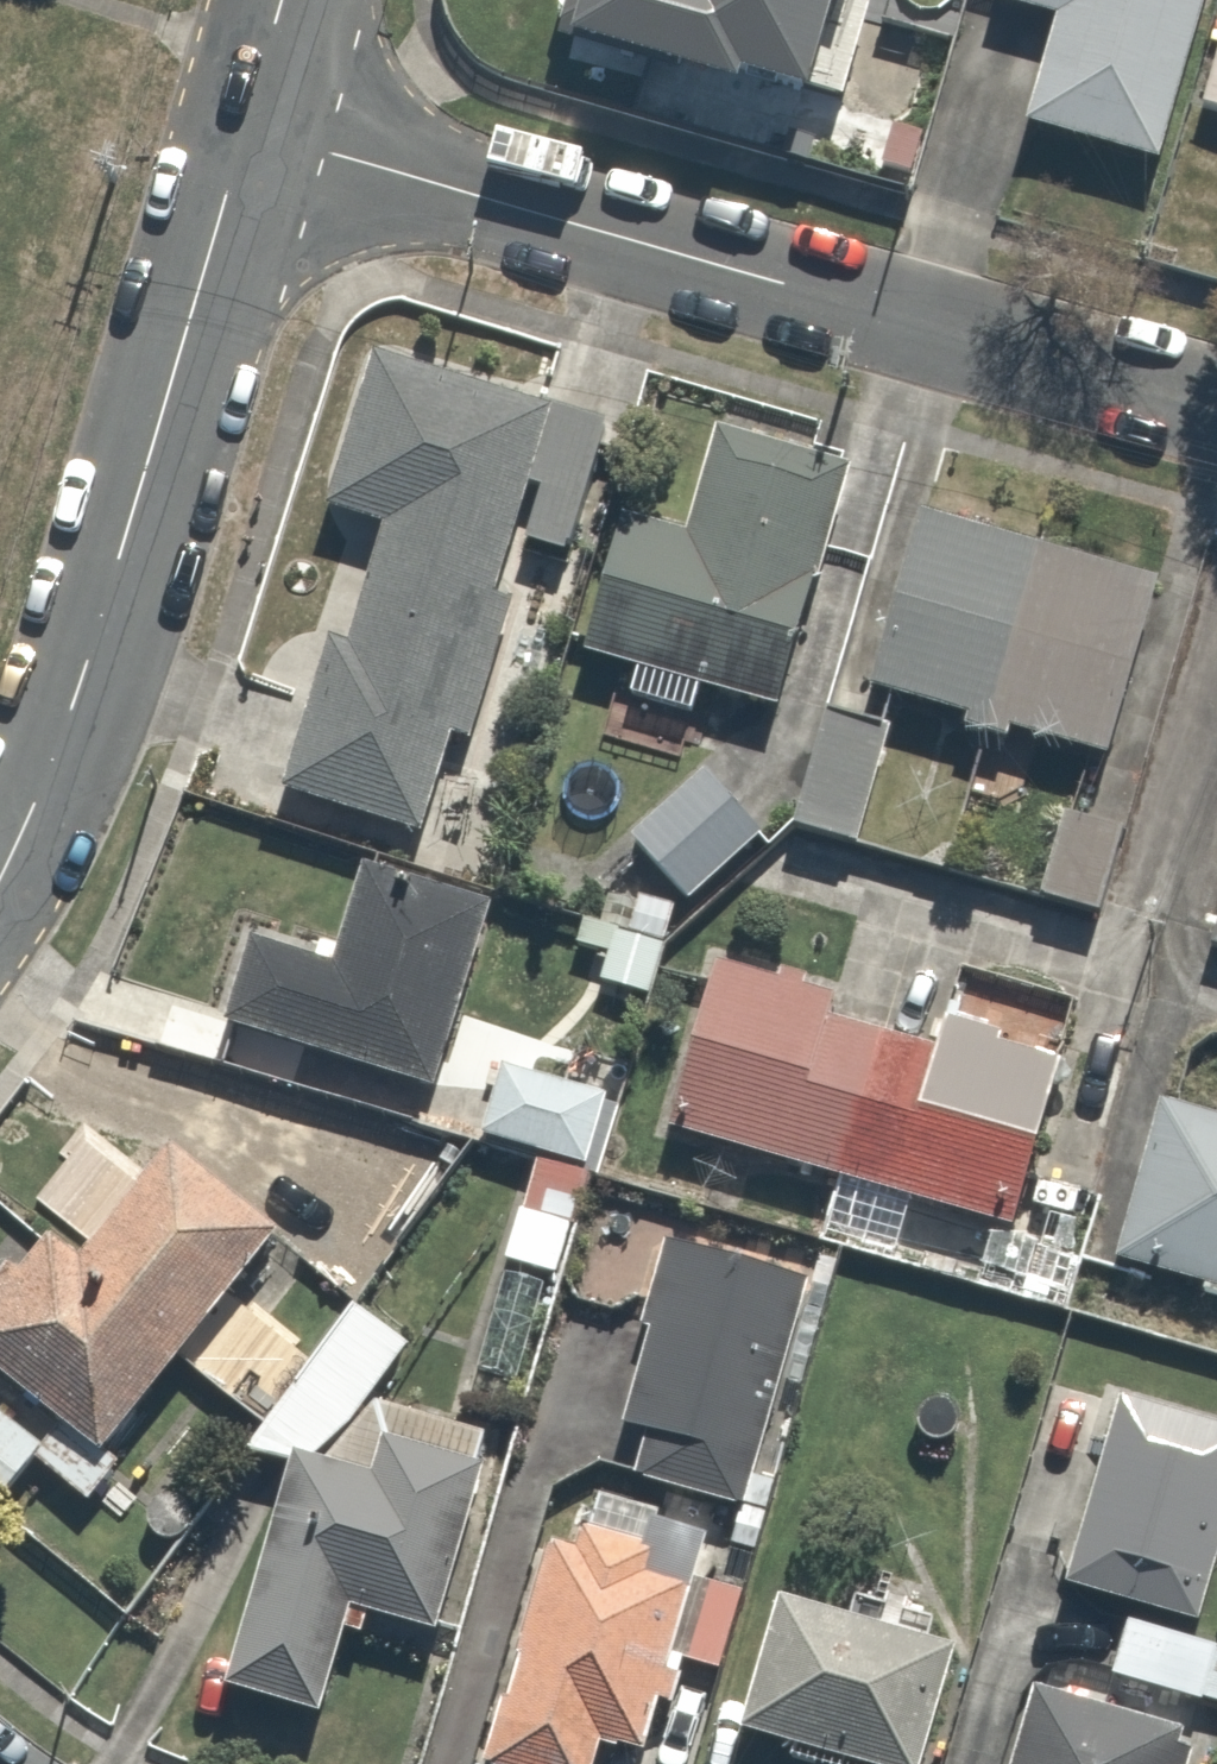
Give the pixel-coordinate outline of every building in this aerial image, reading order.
[(697,96),(703,77),(766,98),(798,0),(546,0),(532,40),(697,96)] [(979,1),(1031,15),(1001,126),(1141,164),(1186,0),(979,0),(979,1)] [(1207,26),(1184,103),(1216,113),(1216,29),(1207,26)] [(262,770),(419,814),(498,530),(554,545),(593,405),(345,336),(299,501),(358,518),(327,630),(303,623),(262,770)] [(556,632),(620,651),(609,686),(686,709),(697,674),(763,694),(835,453),(698,412),(666,518),(596,498),(556,632)] [(1149,554),(901,488),(849,685),(1097,751),(1149,554)] [(876,722),(810,708),(785,820),(852,834),(876,722)] [(759,825),(697,758),(622,828),(684,894),(759,825)] [(1113,816),(1057,801),(1034,888),(1090,903),(1113,816)] [(1193,942),(1216,948),(1216,850),(1193,942)] [(333,940),(245,913),(212,1017),(422,1083),(483,889),(361,851),(333,940)] [(832,973),(705,936),(653,1110),(998,1212),(1050,1038),(925,1001),(915,1034),(822,1006),(832,973)] [(500,1050),(478,1122),(581,1154),(603,1082),(500,1050)] [(1153,1072),(1102,1238),(1216,1274),(1216,1092),(1153,1072)] [(24,1457),(46,1477),(268,1230),(163,1135),(61,1248),(27,1218),(0,1247),(0,1483),(24,1457)] [(594,1169),(524,1145),(489,1249),(560,1273),(594,1169)] [(791,1256),(660,1216),(601,1413),(623,1419),(610,1462),(718,1495),(791,1256)] [(387,1335),(295,1244),(192,1350),(285,1440),(387,1335)] [(1102,1382),(1047,1579),(1176,1615),(1216,1469),(1216,1414),(1102,1382)] [(367,1469),(269,1444),(208,1680),(299,1704),(320,1622),(347,1629),(352,1607),(429,1627),(473,1455),(377,1430),(367,1469)] [(549,1473),(467,1751),(511,1763),(568,1763),(577,1733),(622,1746),(638,1690),(666,1698),(676,1663),(713,1674),(744,1570),(699,1557),(710,1520),(549,1473)] [(734,1716),(771,1728),(764,1749),(813,1763),(901,1763),(940,1636),(774,1585),(734,1716)] [(1098,1664),(1216,1704),(1216,1700),(1216,1649),(1115,1614),(1098,1664)] [(1024,1672),(996,1763),(1142,1763),(1157,1712),(1024,1672)]
